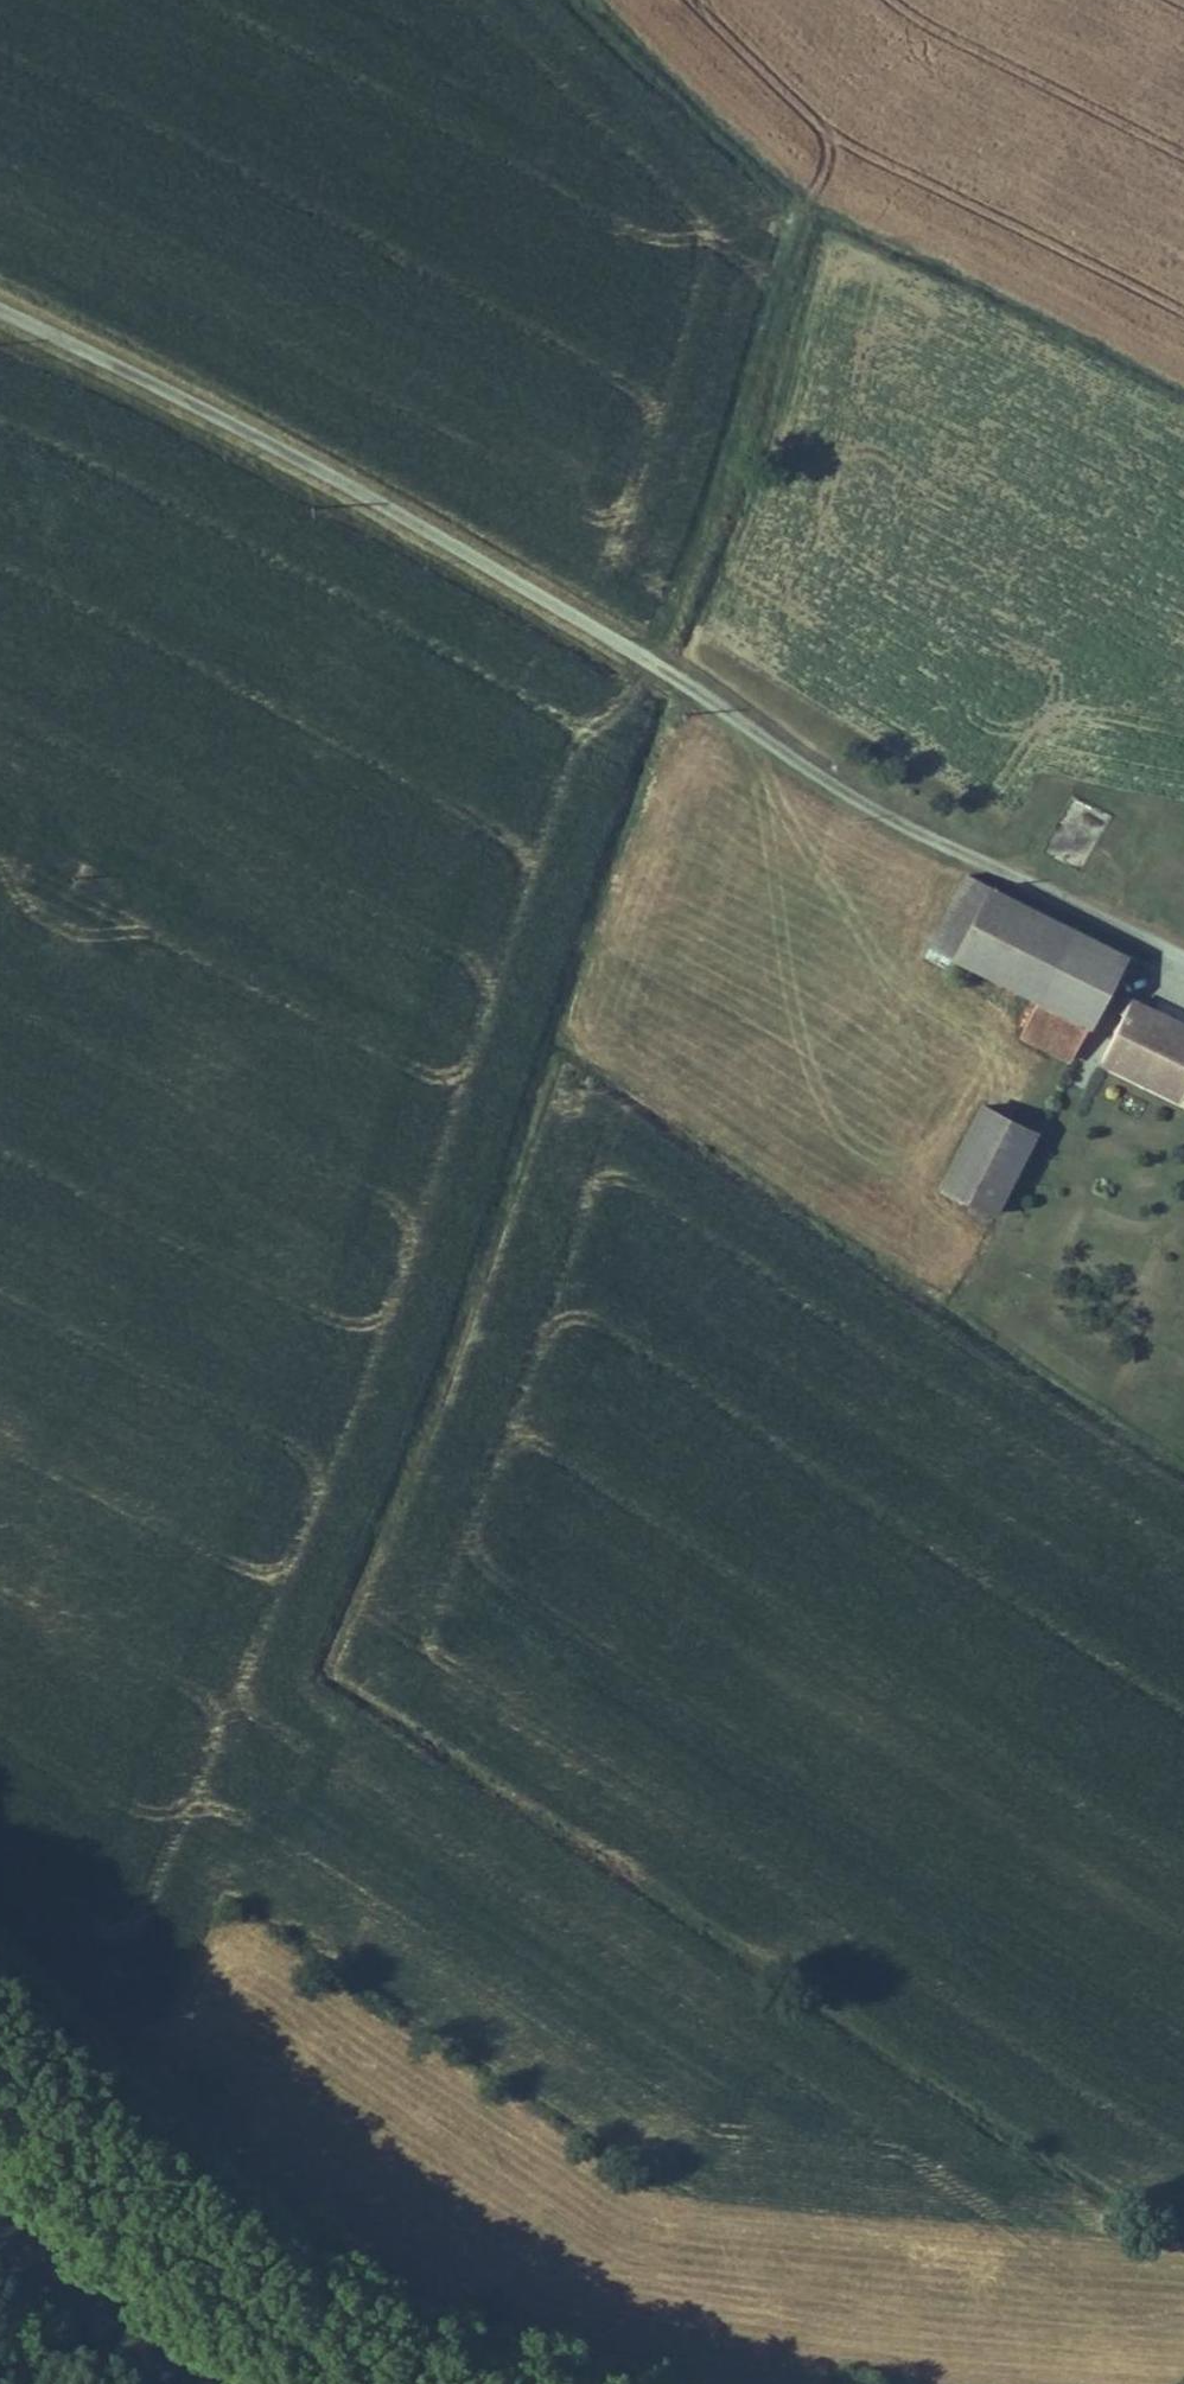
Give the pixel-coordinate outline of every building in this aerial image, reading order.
[(924,944),(947,956),(985,881),(962,871),(924,944)] [(1070,925),(985,881),(947,956),(1033,998),(1070,925)] [(1121,951),(1070,925),(1033,998),(1016,1031),(1066,1055),(1121,951)] [(1098,1053),(1117,1063),(1115,1067),(1155,1087),(1160,1077),(1180,1087),(1183,1079),(1183,1023),(1181,1022),(1176,1032),(1146,1018),(1151,1007),(1126,995),(1098,1053)] [(1167,1015),(1151,1007),(1146,1018),(1176,1032),(1181,1022),(1167,1015)] [(1160,1077),(1155,1087),(1175,1097),(1180,1087),(1160,1077)] [(1030,1124),(976,1102),(943,1187),(997,1208),(1030,1124)]
